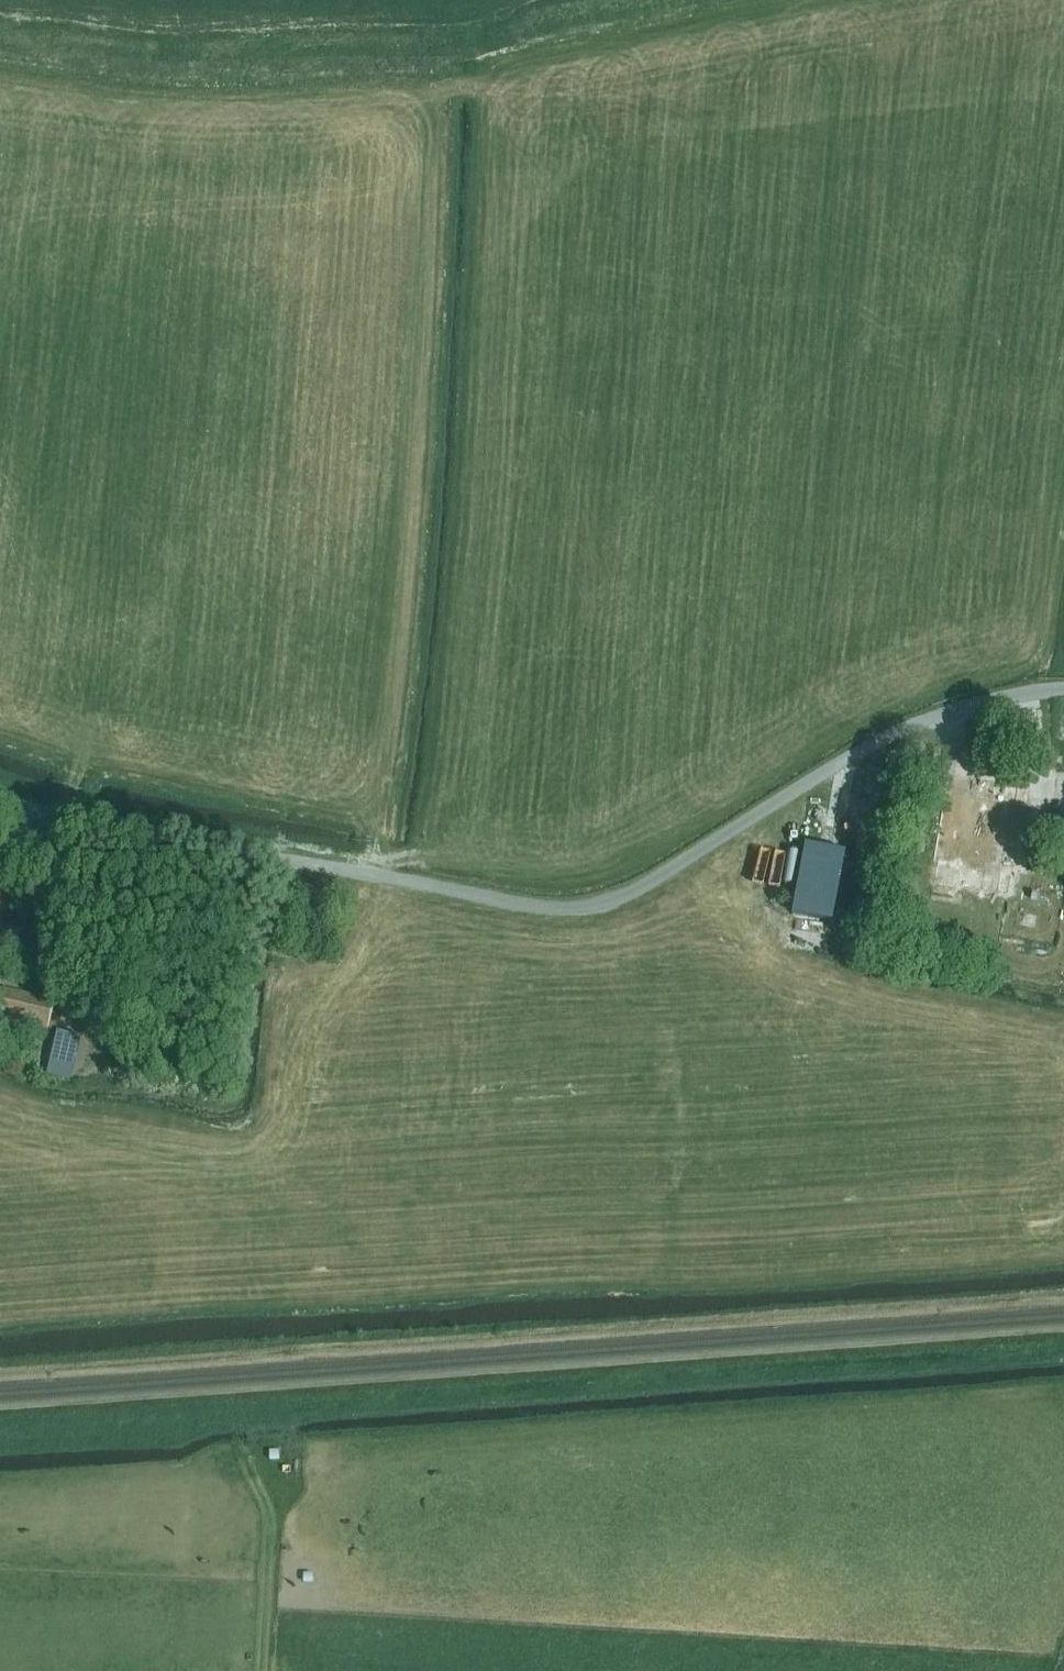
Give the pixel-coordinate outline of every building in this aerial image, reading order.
[(1019,845),(1028,789),(948,775),(933,861),(937,862),(933,883),(1009,895),(1013,867),(1017,868),(1021,845),(1019,845)] [(928,833),(936,791),(915,787),(907,830),(928,833)] [(1054,847),(1058,823),(1039,820),(1035,844),(1054,847)] [(837,915),(849,850),(819,844),(807,910),(837,915)] [(55,1001),(3,988),(0,1000),(0,1018),(47,1029),(55,1001)] [(74,1080),(86,1036),(61,1029),(49,1073),(74,1080)]
